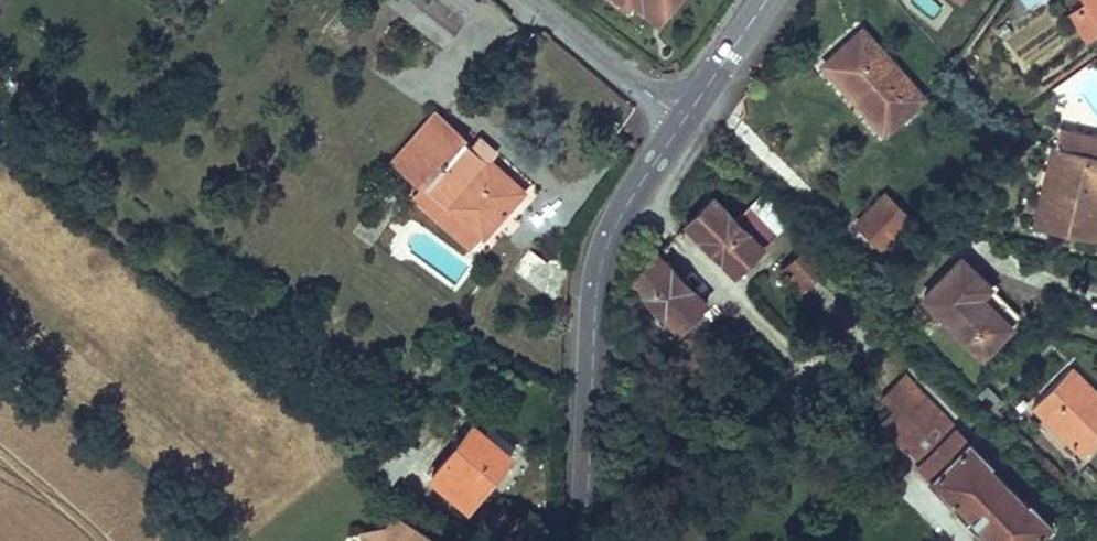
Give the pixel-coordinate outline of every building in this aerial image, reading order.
[(410,18),(425,0),(387,0),(410,18)] [(464,19),(440,0),(425,0),(410,18),(444,44),(464,19)] [(464,19),(478,0),(477,0),(440,0),(464,19)] [(655,0),(631,0),(631,1),(659,23),(668,10),(655,0)] [(668,10),(676,0),(655,0),(668,10)] [(1090,1),(1070,15),(1086,37),(1096,30),(1096,0),(1089,0),(1090,1)] [(921,97),(862,31),(826,64),(884,129),(921,97)] [(426,186),(482,235),(501,214),(503,215),(524,192),(507,174),(505,178),(436,115),(397,159),(426,186)] [(1060,128),(1056,146),(1096,156),(1096,136),(1060,128)] [(1051,169),(1056,146),(1048,144),(1042,167),(1051,169)] [(1096,240),(1096,235),(1096,156),(1056,146),(1051,169),(1042,167),(1037,190),(1045,192),(1037,226),(1096,240)] [(471,248),(482,235),(426,186),(415,198),(471,248)] [(1045,192),(1037,190),(1029,224),(1037,226),(1045,192)] [(908,219),(885,195),(857,222),(880,246),(908,219)] [(752,238),(767,223),(751,205),(735,219),(713,196),(687,220),(737,273),(762,248),(752,238)] [(752,238),(762,248),(777,234),(767,223),(752,238)] [(827,265),(807,245),(785,267),(804,288),(827,265)] [(656,250),(631,276),(680,328),(706,303),(656,250)] [(533,282),(547,262),(530,251),(516,270),(533,282)] [(961,257),(923,295),(982,354),(1010,325),(985,300),(982,302),(977,298),(990,285),(961,257)] [(985,300),(1010,325),(1020,315),(990,285),(977,298),(982,302),(985,300)] [(334,297),(324,302),(333,317),(342,311),(334,297)] [(1084,454),(1096,441),(1096,392),(1070,366),(1033,404),(1084,454)] [(906,442),(942,409),(905,371),(882,393),(896,408),(882,420),(903,445),(906,442)] [(906,442),(921,459),(957,424),(942,409),(906,442)] [(432,475),(467,504),(487,479),(510,452),(474,423),(432,475)] [(957,424),(921,459),(919,460),(933,475),(930,477),(953,501),(956,499),(993,537),(990,539),(992,540),(1037,540),(1052,526),(1053,524),(1031,500),(1028,502),(1016,489),(1021,483),(1010,471),(1004,477),(992,464),(994,461),(971,437),(968,441),(957,429),(960,427),(957,424)] [(494,484),(487,479),(467,504),(473,509),(494,484)] [(391,513),(384,526),(396,524),(399,518),(391,513)] [(418,535),(420,530),(399,518),(396,524),(384,526),(364,528),(367,540),(426,540),(418,535)] [(420,530),(418,535),(426,540),(438,540),(420,530)]
